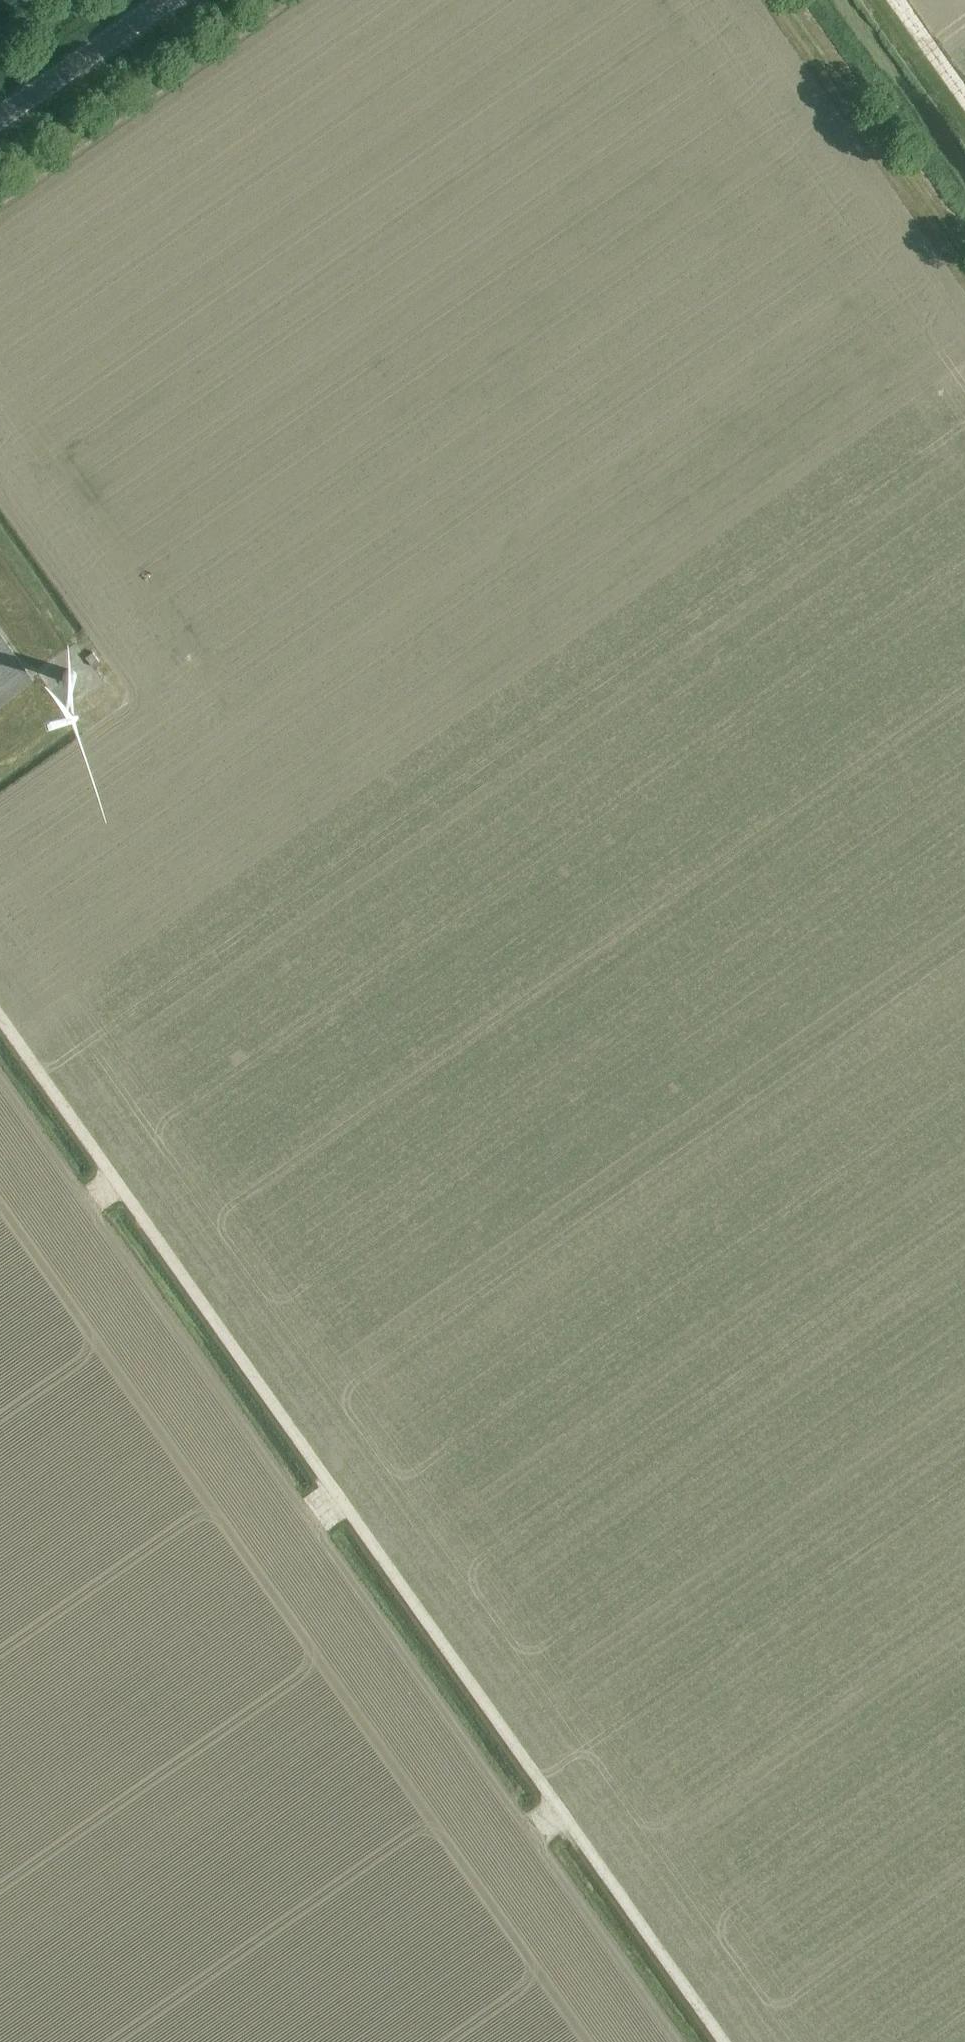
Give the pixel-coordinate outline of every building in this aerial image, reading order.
[(0,632),(0,701),(32,678),(0,632)]
